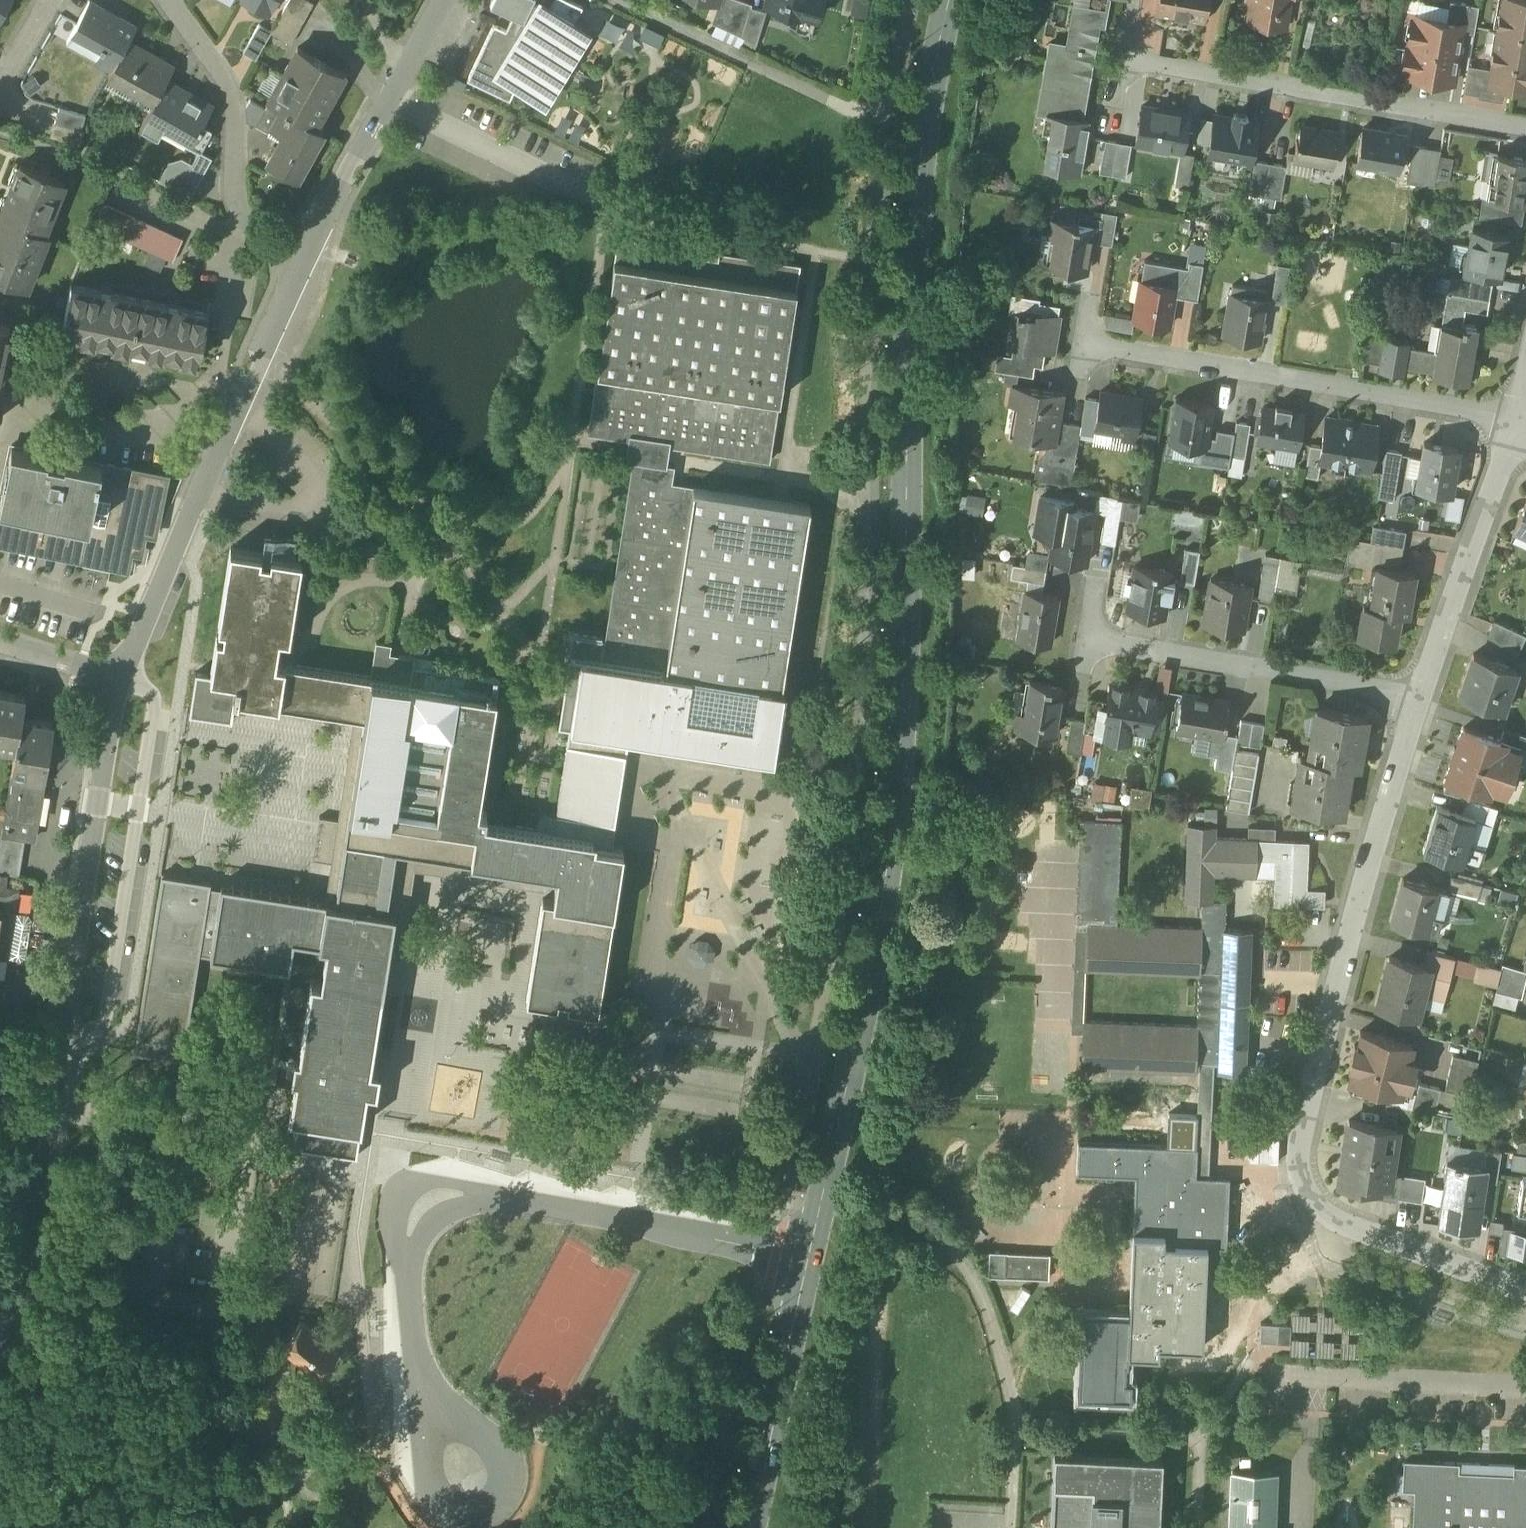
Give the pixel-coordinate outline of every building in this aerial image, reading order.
[(11,0),(0,0),(0,21),(11,0)] [(250,4),(268,14),(276,0),(253,0),(250,4)] [(271,32),(291,44),(314,2),(310,0),(289,0),(272,31),(271,32)] [(572,0),(488,0),(486,6),(511,17),(505,32),(492,26),(467,79),(505,96),(512,80),(551,107),(598,32),(579,17),(584,6),(572,0)] [(742,0),(724,0),(715,24),(743,37),(752,6),(752,4),(742,0)] [(766,6),(799,15),(800,13),(817,18),(822,0),(768,0),(766,6)] [(1066,46),(1080,48),(1080,46),(1088,48),(1087,51),(1095,52),(1099,27),(1105,28),(1110,0),(1074,0),(1066,46)] [(1155,14),(1173,17),(1172,18),(1187,21),(1188,19),(1205,22),(1209,0),(1158,0),(1155,14)] [(1252,4),(1250,20),(1285,26),(1290,0),(1253,0),(1252,4)] [(1505,10),(1500,13),(1498,30),(1525,34),(1525,0),(1507,0),(1505,10)] [(1479,6),(1451,1),(1447,21),(1464,24),(1463,32),(1475,34),(1476,27),(1476,26),(1479,6)] [(136,27),(90,2),(75,29),(103,45),(102,48),(104,49),(98,59),(113,68),(129,40),(136,27)] [(767,11),(752,6),(743,37),(757,43),(767,11)] [(1447,21),(1417,16),(1416,22),(1412,21),(1404,68),(1408,69),(1407,75),(1454,83),(1463,32),(1464,24),(1447,21)] [(259,24),(244,52),(256,59),(271,32),(272,31),(259,24)] [(1476,26),(1476,27),(1497,31),(1491,69),(1490,71),(1489,77),(1516,82),(1515,86),(1525,87),(1525,34),(1498,30),(1476,26)] [(175,66),(129,40),(113,68),(111,72),(157,98),(167,80),(175,66)] [(1066,46),(1050,43),(1047,58),(1085,65),(1082,79),(1090,80),(1095,52),(1087,51),(1088,48),(1080,46),(1080,48),(1066,46)] [(300,48),(270,102),(283,109),(315,127),(345,73),(300,48)] [(1085,65),(1047,58),(1045,73),(1082,80),(1082,79),(1085,65)] [(260,86),(271,92),(281,72),(270,66),(260,86)] [(1491,69),(1469,66),(1464,93),(1479,96),(1483,70),(1490,71),(1491,69)] [(1082,80),(1045,73),(1038,112),(1053,115),(1083,120),(1090,80),(1082,79),(1082,80)] [(194,102),(165,86),(168,81),(167,80),(157,98),(140,128),(157,138),(165,125),(191,139),(188,144),(200,151),(211,131),(202,125),(213,106),(197,97),(194,102)] [(283,109),(270,102),(257,125),(269,132),(271,129),(283,109)] [(1190,114),(1142,107),(1136,142),(1184,150),(1190,114)] [(86,117),(60,108),(56,122),(82,130),(86,117)] [(315,127),(283,109),(271,129),(283,136),(268,164),(298,180),(324,132),(315,127)] [(1083,120),(1053,115),(1044,168),(1080,174),(1090,121),(1083,120)] [(1257,123),(1216,116),(1209,157),(1251,164),(1257,123)] [(1341,133),(1302,127),(1299,141),(1297,141),(1294,160),(1335,167),(1341,133)] [(1405,136),(1364,129),(1358,164),(1398,171),(1405,136)] [(1119,143),(1107,141),(1101,174),(1113,176),(1119,143)] [(1132,145),(1119,143),(1113,176),(1127,178),(1132,145)] [(1427,148),(1413,146),(1407,182),(1420,184),(1427,148)] [(1441,150),(1427,148),(1420,184),(1434,187),(1441,150)] [(1190,183),(1193,153),(1179,152),(1177,182),(1190,183)] [(1499,155),(1495,181),(1490,180),(1487,199),(1525,204),(1525,159),(1499,155)] [(1271,164),(1256,161),(1250,195),(1266,198),(1271,164)] [(66,182),(21,164),(0,216),(3,218),(45,234),(66,182)] [(1287,166),(1271,164),(1266,198),(1281,201),(1287,166)] [(198,182),(173,169),(166,182),(192,194),(198,182)] [(182,238),(104,203),(94,224),(173,260),(182,238)] [(1118,214),(1103,212),(1098,245),(1112,247),(1118,214)] [(3,218),(0,227),(0,277),(28,288),(48,236),(45,234),(3,218)] [(1072,222),(1053,219),(1051,237),(1054,237),(1050,263),(1046,263),(1046,264),(1067,268),(1067,270),(1086,273),(1089,258),(1088,258),(1090,243),(1092,244),(1095,226),(1080,224),(1080,223),(1072,222)] [(1508,236),(1473,229),(1465,269),(1500,276),(1508,236)] [(799,293),(616,260),(585,434),(626,442),(627,434),(668,440),(666,449),(768,467),(799,293)] [(1188,268),(1146,261),(1142,282),(1141,281),(1134,321),(1169,327),(1174,296),(1184,297),(1188,268)] [(1204,265),(1189,262),(1188,268),(1184,297),(1198,299),(1204,265)] [(1293,276),(1277,273),(1271,303),(1288,305),(1293,276)] [(1492,285),(1450,278),(1447,293),(1490,300),(1492,285)] [(1269,291),(1233,285),(1228,317),(1227,317),(1224,332),(1225,332),(1224,336),(1260,342),(1269,291)] [(130,346),(139,300),(72,286),(62,332),(130,346)] [(1040,297),(1011,293),(1008,311),(1013,311),(1011,325),(1021,327),(1018,347),(1026,348),(1046,352),(1055,353),(1059,326),(1057,327),(1061,305),(1040,301),(1040,297)] [(1447,293),(1445,307),(1487,314),(1490,300),(1447,293)] [(139,300),(130,346),(199,360),(209,314),(139,300)] [(9,324),(0,322),(0,370),(9,324)] [(1442,325),(1437,352),(1409,348),(1410,342),(1385,337),(1384,339),(1368,337),(1364,360),(1380,363),(1379,371),(1394,373),(1395,367),(1405,368),(1405,367),(1476,379),(1479,360),(1472,358),(1478,327),(1462,324),(1462,328),(1442,325)] [(1046,352),(1026,348),(1026,353),(1022,353),(1021,362),(997,358),(995,370),(1034,377),(1035,366),(1043,367),(1046,352)] [(1062,394),(1013,386),(1010,403),(1021,405),(1015,437),(1054,444),(1062,394)] [(1142,399),(1101,392),(1099,400),(1095,429),(1124,434),(1123,439),(1136,440),(1142,399)] [(1099,400),(1087,398),(1082,426),(1080,434),(1095,435),(1095,429),(1099,400)] [(1224,407),(1183,400),(1178,433),(1218,440),(1224,407)] [(1303,414),(1263,407),(1259,434),(1273,436),(1272,444),(1297,448),(1303,414)] [(1176,413),(1162,410),(1156,445),(1170,447),(1176,413)] [(1378,427),(1327,418),(1319,462),(1371,471),(1378,427)] [(1251,424),(1237,422),(1231,455),(1245,457),(1251,424)] [(1082,426),(1068,423),(1062,455),(1076,457),(1080,434),(1082,426)] [(632,462),(663,467),(666,449),(668,440),(627,434),(626,442),(623,460),(632,462)] [(1458,449),(1425,443),(1417,487),(1451,492),(1453,479),(1458,480),(1460,464),(1456,463),(1458,449)] [(47,513),(57,454),(13,445),(0,503),(47,513)] [(1402,452),(1386,450),(1381,483),(1396,486),(1402,452)] [(57,454),(47,513),(91,522),(103,464),(57,454)] [(663,467),(632,462),(605,639),(603,657),(786,685),(813,505),(671,484),(673,468),(663,467)] [(103,464),(91,522),(47,513),(0,503),(0,505),(0,543),(128,569),(132,551),(140,552),(144,533),(156,535),(168,477),(103,464)] [(1396,486),(1381,483),(1378,498),(1394,501),(1396,486)] [(1123,499),(1098,493),(1095,512),(1095,513),(1105,515),(1104,525),(1101,543),(1115,545),(1123,499)] [(980,498),(968,496),(966,511),(978,513),(980,498)] [(1075,503),(1041,497),(1036,524),(1057,528),(1058,517),(1093,522),(1095,513),(1095,512),(1074,509),(1075,503)] [(1515,527),(1525,532),(1525,503),(1515,527)] [(1175,513),(1174,527),(1201,529),(1202,515),(1175,513)] [(1093,522),(1058,517),(1057,528),(1052,557),(1068,560),(1067,561),(1082,563),(1083,562),(1086,563),(1093,522)] [(1406,532),(1373,526),(1371,542),(1404,547),(1406,532)] [(1371,542),(1352,538),(1347,562),(1378,568),(1378,566),(1400,570),(1404,547),(1371,542)] [(262,552),(231,547),(219,626),(225,627),(223,636),(217,635),(211,675),(196,672),(190,715),(232,721),(236,696),(280,703),(286,662),(276,661),(280,635),(290,637),(303,558),(272,554),(271,560),(261,558),(262,552)] [(1185,549),(1179,585),(1194,587),(1200,552),(1185,549)] [(1280,557),(1266,555),(1258,602),(1272,604),(1276,581),(1280,557)] [(1302,561),(1280,557),(1276,581),(1298,585),(1302,561)] [(1026,566),(1013,564),(1011,578),(1045,583),(1047,570),(1026,566)] [(1171,573),(1134,566),(1126,611),(1163,618),(1171,573)] [(1400,570),(1378,566),(1378,568),(1371,607),(1400,612),(1400,613),(1407,614),(1415,572),(1400,570)] [(1250,586),(1211,580),(1204,625),(1243,631),(1250,586)] [(1058,596),(1025,591),(1018,638),(1018,639),(1034,641),(1033,644),(1042,645),(1042,643),(1051,644),(1058,596)] [(1400,612),(1371,607),(1364,605),(1358,637),(1394,643),(1400,613),(1400,612)] [(1494,621),(1487,637),(1518,655),(1525,637),(1525,635),(1494,621)] [(630,731),(775,754),(786,685),(603,657),(605,639),(562,632),(556,671),(567,672),(560,721),(572,722),(630,731)] [(377,642),(372,676),(410,682),(414,658),(390,654),(391,644),(377,642)] [(1497,662),(1473,654),(1459,697),(1503,712),(1517,669),(1505,665),(1505,667),(1497,664),(1497,662)] [(372,676),(286,662),(280,703),(365,717),(349,819),(345,840),(406,849),(431,853),(472,860),(558,873),(554,900),(543,899),(527,1001),(558,1006),(559,1000),(569,1001),(568,1008),(599,1012),(624,848),(612,846),(596,844),(597,838),(555,831),(557,814),(540,812),(537,829),(487,821),(488,812),(479,811),(500,678),(415,665),(416,658),(414,658),(410,682),(372,676)] [(1157,685),(1169,687),(1171,667),(1159,665),(1157,685)] [(1063,688),(1050,686),(1051,684),(1033,681),(1028,713),(1019,712),(1017,730),(1055,736),(1063,688)] [(1129,687),(1112,684),(1103,734),(1129,739),(1131,728),(1149,731),(1156,693),(1129,689),(1129,687)] [(0,692),(0,741),(17,744),(18,744),(22,718),(25,696),(0,692)] [(1229,702),(1183,694),(1182,702),(1180,702),(1178,714),(1179,714),(1177,730),(1220,737),(1224,738),(1224,734),(1229,702)] [(1104,701),(1089,699),(1086,722),(1085,732),(1098,734),(1104,701)] [(1367,718),(1322,710),(1319,732),(1313,732),(1309,758),(1351,765),(1359,767),(1367,718)] [(54,723),(22,718),(18,744),(17,744),(13,770),(44,774),(46,775),(54,723)] [(1072,720),(1067,753),(1081,755),(1085,732),(1086,722),(1072,720)] [(1241,720),(1238,743),(1249,745),(1252,722),(1241,720)] [(630,731),(572,722),(557,814),(555,831),(597,838),(596,844),(612,846),(630,731)] [(1252,722),(1249,745),(1261,746),(1264,724),(1252,722)] [(1501,740),(1464,728),(1457,748),(1455,747),(1452,758),(1454,759),(1447,779),(1488,793),(1490,787),(1506,792),(1512,773),(1519,775),(1519,774),(1512,772),(1519,753),(1518,753),(1520,748),(1520,747),(1501,740)] [(1504,729),(1501,740),(1520,747),(1520,748),(1525,750),(1525,736),(1504,729)] [(1238,736),(1224,734),(1224,738),(1220,737),(1215,768),(1232,771),(1238,736)] [(1259,755),(1237,751),(1235,763),(1257,766),(1259,755)] [(1309,758),(1302,757),(1297,784),(1302,785),(1298,808),(1342,815),(1351,765),(1309,758)] [(1257,766),(1235,763),(1233,774),(1255,778),(1257,766)] [(44,774),(13,770),(2,835),(33,840),(44,774)] [(1255,778),(1233,774),(1231,786),(1253,789),(1255,778)] [(1092,784),(1092,800),(1115,800),(1116,784),(1092,784)] [(1148,806),(1151,789),(1131,786),(1129,804),(1148,806)] [(1253,789),(1231,786),(1229,797),(1251,801),(1253,789)] [(1251,801),(1229,797),(1227,809),(1249,812),(1251,801)] [(1498,808),(1467,799),(1463,814),(1475,818),(1493,823),(1498,808)] [(1463,814),(1437,806),(1423,850),(1461,862),(1475,818),(1463,814)] [(345,840),(349,819),(333,816),(329,839),(326,863),(341,865),(345,840)] [(1122,822),(1080,820),(1080,839),(1121,841),(1122,822)] [(1275,840),(1260,840),(1260,841),(1248,841),(1248,839),(1215,837),(1216,826),(1189,825),(1185,900),(1203,901),(1202,928),(1088,923),(1086,967),(1088,967),(1088,966),(1199,970),(1199,972),(1200,972),(1198,1025),(1084,1021),(1082,1065),(1084,1065),(1084,1063),(1195,1068),(1195,1070),(1196,1070),(1197,1063),(1218,1064),(1218,1071),(1246,1072),(1246,1070),(1244,1070),(1246,1029),(1248,1029),(1249,1007),(1247,1007),(1248,966),(1250,966),(1252,930),(1226,929),(1227,900),(1213,900),(1214,875),(1276,877),(1274,904),(1308,906),(1309,891),(1325,892),(1325,890),(1307,889),(1309,842),(1275,840)] [(1276,828),(1249,827),(1248,839),(1248,841),(1260,841),(1260,840),(1275,840),(1276,828)] [(345,840),(341,865),(335,902),(396,911),(406,849),(345,840)] [(12,872),(0,870),(0,942),(12,872)] [(201,950),(211,951),(221,884),(161,875),(134,1052),(183,1060),(201,950)] [(1482,884),(1452,876),(1448,891),(1448,893),(1449,893),(1478,901),(1482,884)] [(1448,891),(1404,879),(1393,922),(1438,934),(1449,893),(1448,893),(1448,891)] [(335,902),(221,884),(211,951),(288,964),(292,935),(336,942),(329,984),(312,982),(286,1145),(359,1156),(369,1092),(382,1094),(386,1067),(372,1065),(396,911),(335,902)] [(715,949),(708,940),(698,938),(689,945),(687,955),(694,965),(704,966),(714,959),(715,949)] [(1456,958),(1428,951),(1424,966),(1429,968),(1423,991),(1446,997),(1456,958)] [(1424,966),(1390,958),(1377,1006),(1417,1016),(1423,991),(1429,968),(1424,966)] [(1502,965),(1496,992),(1522,998),(1525,980),(1525,972),(1523,971),(1502,965)] [(1413,1044),(1381,1036),(1380,1035),(1380,1036),(1361,1031),(1358,1045),(1355,1044),(1350,1064),(1353,1065),(1350,1080),(1352,1081),(1354,1082),(1355,1081),(1370,1085),(1369,1090),(1372,1090),(1373,1086),(1398,1092),(1400,1082),(1410,1085),(1410,1083),(1415,1060),(1410,1058),(1413,1044)] [(1479,1060),(1454,1054),(1446,1089),(1471,1095),(1479,1060)] [(1524,1061),(1521,1074),(1519,1074),(1518,1081),(1522,1082),(1523,1079),(1525,1080),(1525,1062),(1524,1061)] [(1410,1085),(1400,1082),(1398,1092),(1395,1104),(1412,1107),(1418,1085),(1410,1083),(1410,1085)] [(1442,1088),(1418,1083),(1418,1085),(1412,1107),(1436,1113),(1442,1088)] [(1395,1104),(1387,1102),(1383,1125),(1398,1127),(1397,1130),(1409,1131),(1412,1108),(1395,1104)] [(1383,1125),(1350,1120),(1340,1183),(1381,1189),(1382,1182),(1389,1183),(1391,1174),(1397,1130),(1398,1127),(1383,1125)] [(1519,1140),(1517,1154),(1525,1155),(1525,1141),(1519,1140)] [(1197,1147),(1078,1142),(1077,1174),(1136,1176),(1133,1232),(1208,1236),(1207,1246),(1227,1247),(1230,1178),(1196,1176),(1197,1147)] [(1502,1151),(1486,1149),(1483,1165),(1484,1165),(1482,1180),(1497,1182),(1502,1151)] [(1506,1152),(1504,1166),(1525,1169),(1525,1155),(1517,1154),(1506,1152)] [(1483,1165),(1445,1160),(1443,1181),(1446,1181),(1446,1182),(1448,1183),(1446,1195),(1450,1195),(1448,1206),(1443,1205),(1440,1224),(1475,1229),(1482,1186),(1481,1186),(1482,1180),(1484,1165),(1483,1165)] [(1391,1174),(1389,1183),(1382,1182),(1381,1189),(1379,1199),(1398,1202),(1399,1199),(1402,1175),(1391,1174)] [(1426,1178),(1402,1175),(1399,1199),(1423,1201),(1426,1178)] [(1522,1177),(1517,1209),(1525,1211),(1525,1178),(1522,1177)] [(1525,1225),(1503,1222),(1498,1249),(1508,1250),(1508,1253),(1509,1253),(1510,1249),(1514,1250),(1514,1254),(1525,1256),(1525,1224),(1525,1225)] [(1208,1236),(1133,1232),(1130,1314),(1128,1354),(1129,1355),(1160,1356),(1160,1346),(1203,1348),(1207,1246),(1208,1236)] [(1006,1252),(990,1251),(989,1276),(1005,1276),(1006,1252)] [(1050,1254),(1006,1252),(1005,1276),(1049,1278),(1050,1254)] [(1130,1314),(1082,1312),(1081,1330),(1085,1330),(1082,1395),(1131,1398),(1132,1379),(1126,1379),(1126,1363),(1128,1363),(1129,1355),(1128,1354),(1130,1314)] [(1313,1332),(1339,1330),(1338,1319),(1312,1320),(1313,1332)] [(300,1321),(282,1344),(319,1374),(338,1352),(300,1321)] [(1291,1325),(1261,1324),(1260,1342),(1290,1343),(1291,1325)] [(215,1404),(203,1416),(211,1425),(223,1413),(215,1404)] [(1055,1452),(1051,1527),(1159,1527),(1162,1457),(1055,1452)] [(1405,1461),(1405,1475),(1399,1475),(1398,1490),(1416,1490),(1414,1527),(1525,1527),(1525,1466),(1405,1461)] [(1230,1472),(1227,1527),(1275,1527),(1279,1474),(1230,1472)]
